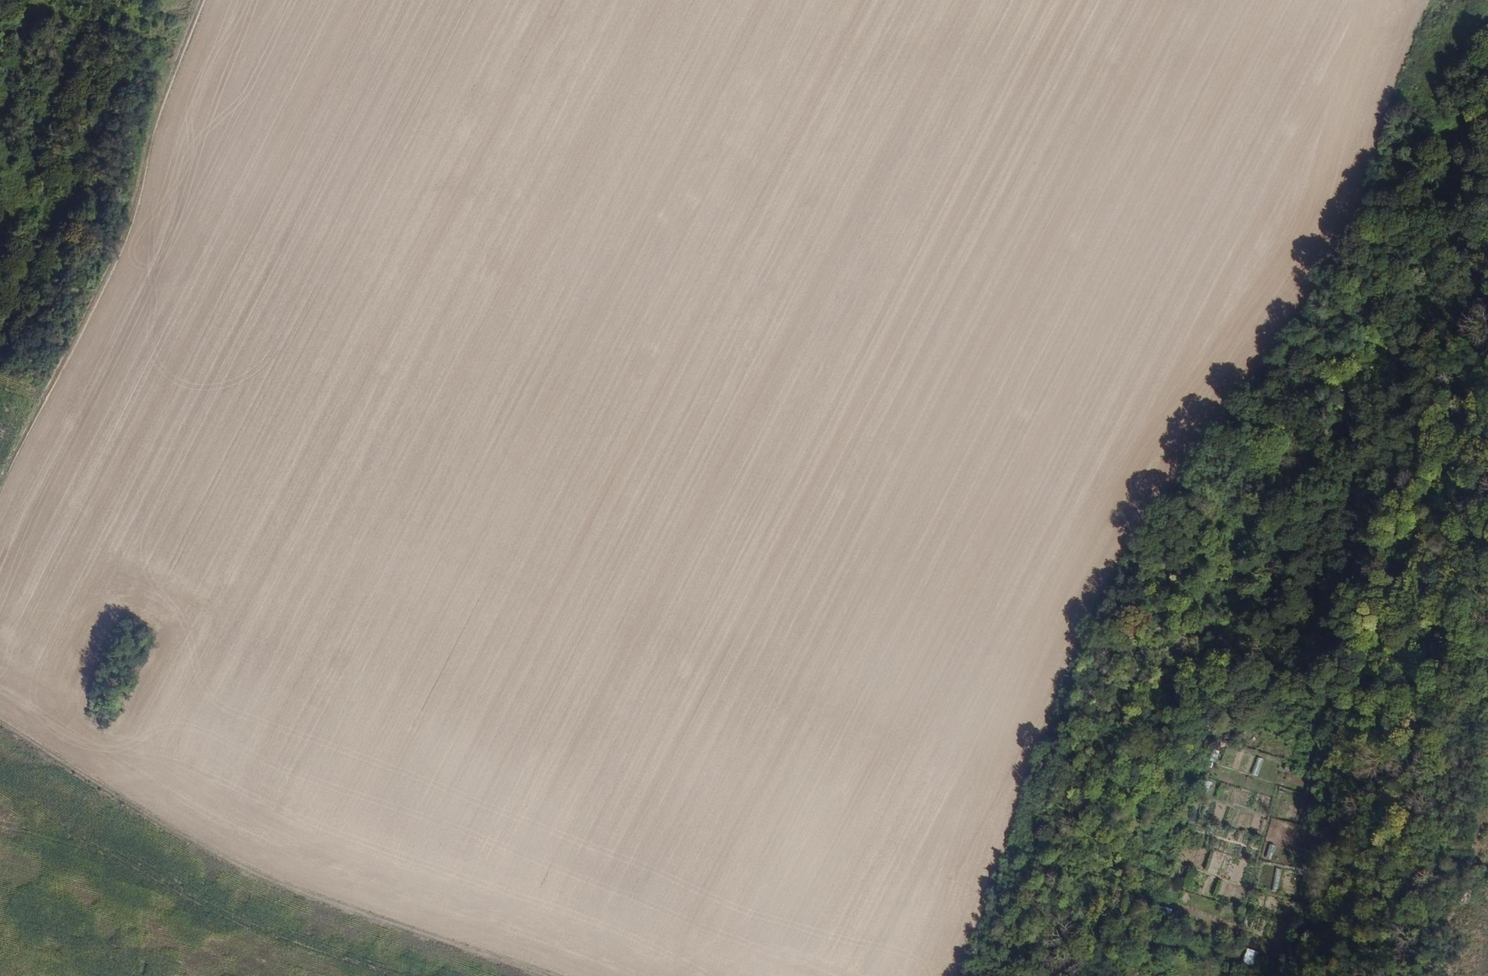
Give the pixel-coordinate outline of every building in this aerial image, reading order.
[(1248,948),(1243,962),(1254,966),(1259,952),(1248,948)]
